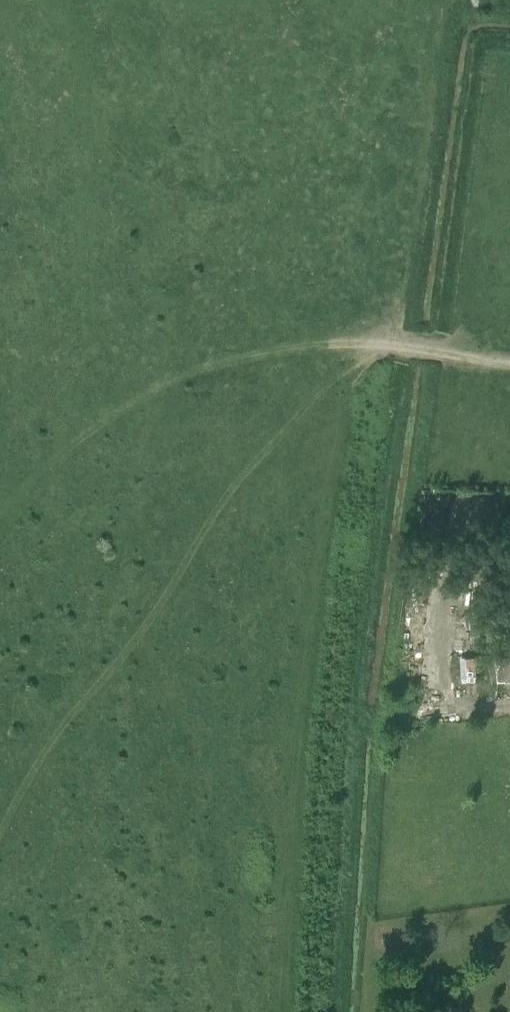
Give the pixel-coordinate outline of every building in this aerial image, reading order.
[(484,654),(486,575),(458,575),(456,653),(484,654)] [(502,655),(502,657),(494,658),(497,682),(506,681),(506,682),(509,681),(509,654),(502,655)] [(461,658),(462,682),(477,681),(476,657),(461,658)]
